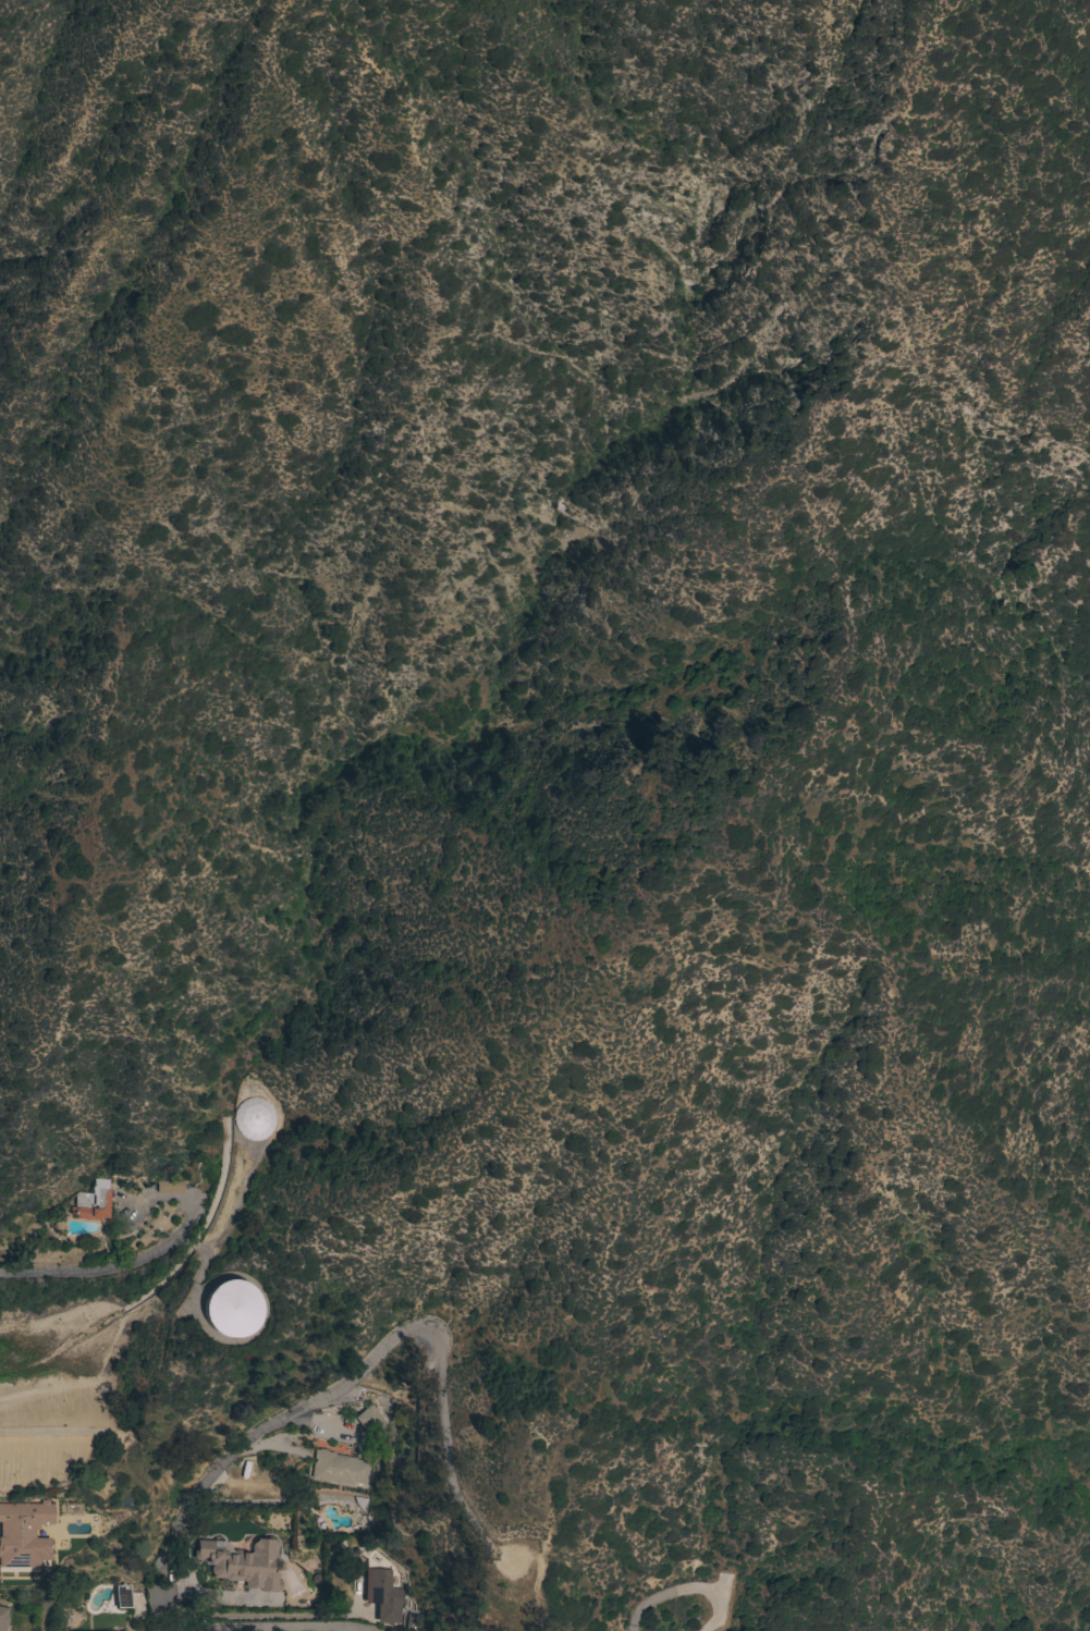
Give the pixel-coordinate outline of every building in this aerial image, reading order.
[(277,1123),(275,1127),(274,1130),(272,1133),(270,1136),(267,1139),(264,1140),(260,1141),(256,1142),(253,1142),(248,1141),(245,1140),(242,1138),(238,1135),(236,1132),(235,1128),(234,1125),(233,1121),(233,1117),(234,1114),(235,1109),(237,1106),(241,1104),(243,1102),(246,1100),(250,1099),(254,1097),(258,1099),(261,1099),(265,1101),(268,1102),(271,1105),(273,1108),(275,1112),(277,1115),(277,1119),(277,1123)] [(78,1192),(93,1193),(93,1188),(94,1188),(95,1179),(109,1180),(109,1188),(110,1189),(108,1219),(99,1218),(99,1222),(88,1221),(88,1223),(77,1222),(77,1219),(74,1218),(75,1215),(70,1215),(71,1207),(75,1207),(76,1194),(78,1192)] [(261,1320),(259,1324),(257,1328),(254,1332),(249,1335),(245,1337),(240,1338),(235,1339),(230,1339),(225,1337),(220,1336),(216,1333),(212,1329),(209,1325),(207,1321),(206,1315),(205,1311),(206,1305),(207,1301),(209,1296),(211,1291),(215,1288),(219,1285),(223,1283),(229,1282),(233,1280),(238,1282),(243,1283),(248,1285),(253,1287),(256,1290),(259,1295),(261,1299),(262,1304),(264,1309),(262,1314),(261,1320)] [(382,1428),(385,1433),(380,1437),(377,1433),(371,1438),(354,1418),(370,1405),(388,1424),(382,1428)] [(353,1483),(352,1486),(309,1479),(311,1462),(314,1463),(314,1460),(313,1460),(314,1450),(318,1451),(319,1449),(326,1450),(327,1452),(334,1454),(334,1455),(357,1459),(356,1460),(370,1462),(367,1486),(353,1483)] [(8,1519),(0,1519),(0,1501),(49,1500),(49,1497),(57,1497),(57,1501),(62,1501),(62,1521),(54,1521),(54,1522),(50,1522),(50,1521),(47,1521),(47,1526),(42,1526),(42,1535),(58,1535),(58,1542),(59,1542),(59,1547),(58,1547),(58,1557),(48,1557),(48,1563),(5,1563),(5,1554),(3,1554),(3,1543),(4,1543),(4,1534),(9,1534),(8,1519)] [(232,1552),(232,1549),(240,1550),(243,1554),(250,1554),(252,1545),(257,1538),(273,1540),(278,1545),(277,1557),(272,1559),(271,1573),(278,1573),(277,1580),(281,1580),(280,1592),(275,1591),(275,1593),(258,1592),(259,1590),(244,1589),(244,1581),(233,1580),(232,1582),(225,1582),(224,1580),(211,1579),(211,1574),(210,1573),(210,1568),(212,1566),(209,1566),(207,1562),(207,1559),(203,1558),(200,1560),(196,1560),(193,1558),(194,1553),(197,1553),(197,1541),(222,1542),(232,1552)] [(377,1623),(378,1605),(365,1604),(366,1569),(392,1570),(391,1589),(402,1590),(401,1624),(377,1623)] [(115,1586),(130,1585),(131,1608),(117,1608),(115,1586)] [(408,1614),(418,1616),(416,1630),(405,1629),(408,1614)]
